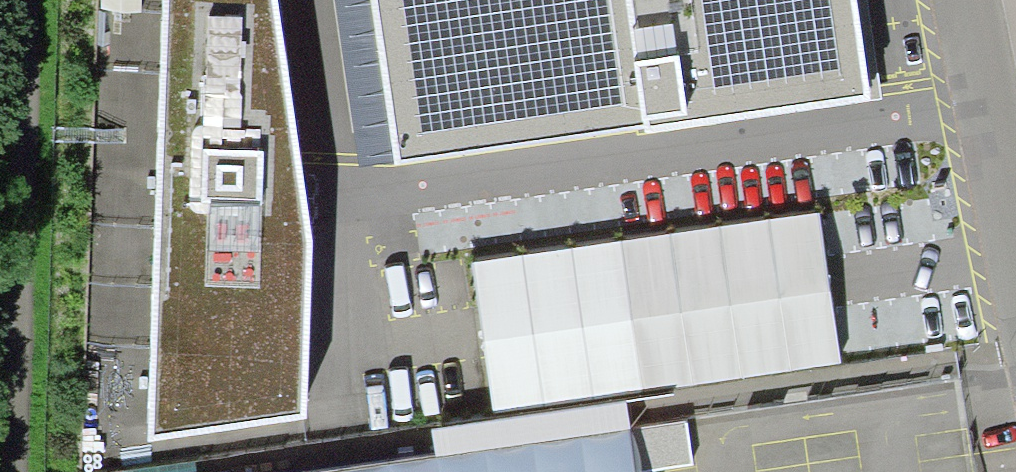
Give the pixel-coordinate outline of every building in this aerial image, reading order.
[(148,441),(307,419),(312,236),(277,0),(164,0),(148,441)] [(395,165),(645,128),(646,136),(871,102),(856,0),(373,0),(395,165)] [(820,215),(472,264),(493,412),(841,363),(820,215)] [(436,458),(628,431),(624,403),(432,430),(436,458)] [(628,431),(634,471),(644,471),(693,465),(687,422),(628,431)] [(338,471),(634,471),(628,431),(436,458),(338,471)]
